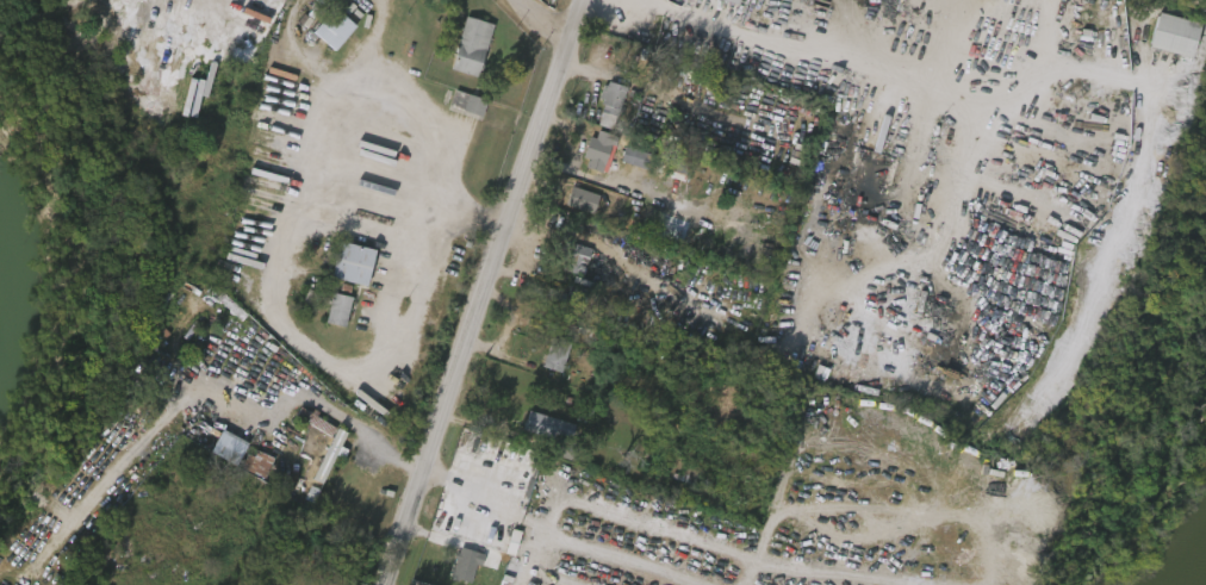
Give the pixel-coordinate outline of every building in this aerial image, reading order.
[(708,2),(728,8),(730,0),(708,0),(708,2)] [(316,31),(338,8),(360,29),(337,51),(316,31)] [(1154,49),(1162,13),(1205,23),(1198,58),(1154,49)] [(481,79),(453,71),(467,17),(496,24),(481,79)] [(616,129),(597,123),(610,81),(629,87),(616,129)] [(588,110),(607,118),(619,92),(600,84),(588,110)] [(479,105),(446,94),(441,109),(474,121),(479,105)] [(591,131),(620,141),(611,167),(583,158),(591,131)] [(577,172),(597,177),(605,145),(577,139),(572,160),(579,162),(577,172)] [(636,173),(641,158),(616,150),(611,165),(636,173)] [(589,202),(573,196),(566,212),(583,218),(589,202)] [(593,214),(580,207),(584,199),(597,205),(593,214)] [(336,279),(344,243),(379,250),(372,287),(336,279)] [(583,272),(565,261),(576,243),(595,254),(583,272)] [(583,252),(559,245),(550,273),(575,280),(583,252)] [(329,324),(336,293),(356,298),(349,329),(329,324)] [(316,326),(336,330),(343,301),(324,296),(316,326)] [(574,344),(565,374),(546,367),(555,337),(574,344)] [(560,345),(539,341),(534,372),(555,375),(560,345)] [(528,429),(531,412),(576,424),(571,441),(528,429)] [(350,435),(324,484),(316,480),(341,430),(350,435)] [(238,467),(215,454),(226,431),(251,444),(238,467)] [(239,445),(212,433),(201,457),(227,470),(239,445)] [(558,456),(562,441),(582,447),(577,462),(558,456)] [(278,461),(268,479),(244,467),(254,448),(278,461)] [(232,472),(256,482),(264,463),(240,453),(232,472)] [(454,578),(462,548),(485,554),(477,584),(454,578)] [(442,581),(463,584),(466,569),(473,570),(476,557),(449,551),(442,581)]
